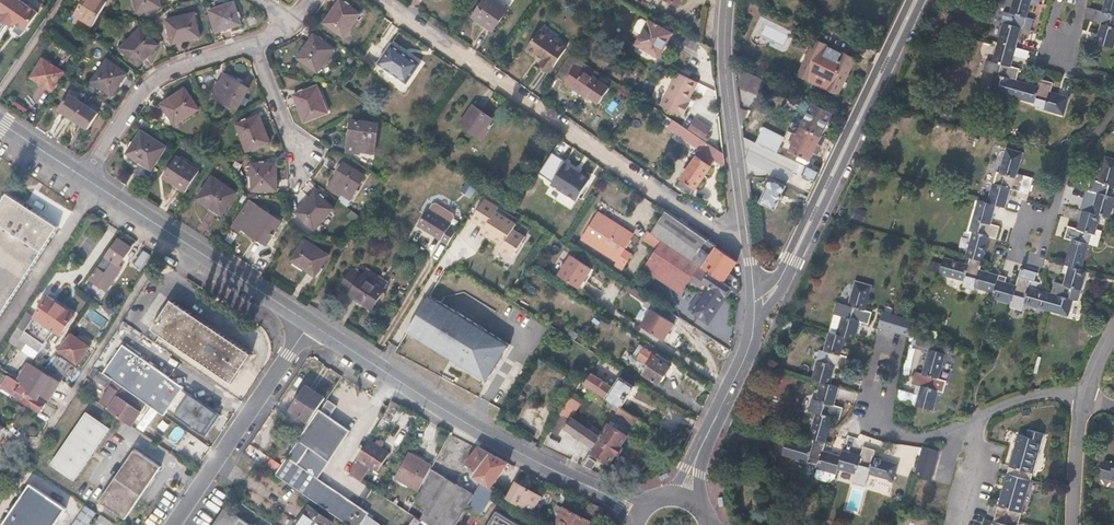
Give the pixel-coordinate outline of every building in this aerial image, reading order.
[(13,22),(26,31),(38,13),(20,0),(3,0),(0,4),(0,13),(3,15),(0,18),(5,21),(11,25),(13,22)] [(94,26),(107,2),(104,0),(85,0),(83,3),(76,15),(94,26)] [(137,13),(161,7),(160,0),(134,0),(137,13)] [(344,37),(361,14),(341,0),(340,0),(324,23),(344,37)] [(483,24),(488,27),(493,30),(508,9),(494,0),(484,0),(473,17),(483,24)] [(1022,29),(1031,31),(1034,19),(1027,17),(1030,6),(1032,0),(1014,0),(1010,13),(1005,11),(1002,22),(1003,23),(998,43),(1017,48),(1022,29)] [(1101,24),(1098,35),(1096,43),(1113,48),(1113,0),(1106,0),(1102,11),(1095,9),(1088,8),(1086,20),(1101,24)] [(241,24),(234,2),(210,10),(217,32),(241,24)] [(200,37),(194,13),(167,19),(172,44),(200,37)] [(671,34),(649,22),(638,44),(659,56),(665,45),(671,34)] [(159,45),(141,27),(121,48),(139,65),(159,45)] [(551,72),(567,48),(540,30),(527,49),(543,60),(540,64),(545,68),(551,72)] [(953,32),(943,30),(940,39),(950,42),(953,32)] [(590,33),(583,44),(589,48),(596,37),(590,33)] [(314,34),(298,58),(318,72),(334,49),(314,34)] [(684,44),(697,51),(701,43),(688,36),(684,44)] [(815,39),(798,75),(838,94),(847,76),(856,59),(844,53),(843,55),(827,46),(827,45),(815,39)] [(406,53),(391,43),(377,64),(407,84),(421,63),(406,53)] [(1013,62),(1015,56),(1028,59),(1030,52),(1017,48),(998,43),(992,61),(990,61),(987,72),(994,74),(990,91),(1011,97),(1016,80),(1020,69),(1012,66),(1013,62)] [(572,54),(557,76),(566,82),(565,83),(587,98),(588,97),(593,100),(599,104),(610,88),(588,73),(591,67),(572,54)] [(43,58),(31,77),(42,84),(53,91),(65,71),(43,58)] [(92,81),(93,82),(88,89),(94,93),(99,87),(111,95),(127,74),(107,59),(92,81)] [(686,103),(698,82),(679,70),(659,102),(680,115),(680,114),(682,115),(688,104),(686,103)] [(739,85),(759,95),(766,80),(746,71),(739,85)] [(237,110),(249,88),(226,75),(213,97),(237,110)] [(1065,116),(1069,97),(1061,95),(1050,91),(1053,83),(1047,81),(1041,79),(1039,86),(1016,80),(1011,97),(1035,104),(1034,105),(1045,108),(1044,110),(1065,116)] [(294,95),(305,121),(328,113),(317,86),(294,95)] [(185,88),(161,104),(175,125),(199,109),(185,88)] [(74,120),(84,103),(69,94),(59,110),(74,120)] [(11,105),(23,113),(26,109),(14,101),(11,105)] [(99,113),(84,103),(74,120),(89,129),(99,113)] [(833,112),(813,103),(808,112),(803,110),(801,115),(806,117),(802,126),(821,136),(827,124),(833,112)] [(482,140),(488,131),(492,126),(489,124),(493,119),(483,112),(473,106),(460,124),(482,140)] [(943,108),(941,117),(954,121),(956,112),(943,108)] [(260,115),(237,124),(247,151),(270,142),(260,115)] [(696,118),(688,130),(707,143),(711,136),(708,134),(712,128),(704,123),(696,118)] [(378,124),(352,120),(348,150),(374,153),(378,124)] [(723,166),(724,164),(723,154),(707,143),(688,130),(673,121),(669,127),(701,150),(691,164),(688,162),(685,167),(688,169),(677,185),(692,196),(716,161),(719,164),(723,166)] [(788,153),(798,158),(808,163),(815,149),(821,136),(802,126),(798,134),(794,132),(789,142),(793,144),(788,153)] [(763,128),(756,143),(777,153),(784,138),(763,128)] [(142,131),(127,154),(152,170),(166,147),(142,131)] [(744,138),(749,175),(767,172),(788,182),(794,171),(816,181),(820,173),(777,153),(756,143),(744,138)] [(994,183),(988,203),(997,205),(1006,208),(1009,196),(1011,189),(1029,194),(1033,178),(1024,175),(1023,179),(1017,177),(1024,153),(1007,148),(1000,173),(998,172),(995,184),(994,183)] [(199,171),(177,156),(163,177),(186,192),(199,171)] [(1088,191),(1085,201),(1080,200),(1078,208),(1082,210),(1091,212),(1101,215),(1110,218),(1113,204),(1113,198),(1107,196),(1110,185),(1113,186),(1113,159),(1106,156),(1102,171),(1094,169),(1088,191)] [(551,184),(577,200),(590,178),(577,170),(564,162),(551,184)] [(276,163),(252,164),(252,191),(277,190),(276,163)] [(365,176),(345,164),(331,186),(351,198),(365,176)] [(222,215),(237,193),(212,177),(197,199),(222,215)] [(771,179),(760,203),(775,210),(779,201),(780,202),(781,199),(783,195),(782,195),(786,186),(771,179)] [(316,191),(297,212),(314,229),(334,208),(316,191)] [(7,195),(0,205),(0,316),(57,228),(7,195)] [(485,199),(472,220),(485,228),(483,232),(494,239),(503,245),(499,250),(512,258),(526,237),(513,229),(517,224),(496,211),(499,207),(485,199)] [(970,258),(983,261),(987,247),(990,237),(997,239),(1000,227),(992,224),(997,205),(988,203),(978,200),(969,231),(973,232),(966,257),(970,258)] [(451,226),(452,224),(455,218),(432,203),(418,226),(434,235),(449,244),(457,230),(451,226)] [(242,228),(266,244),(281,221),(257,205),(256,206),(252,212),(246,208),(233,227),(240,231),(242,228)] [(866,211),(858,208),(855,218),(863,221),(866,211)] [(1082,210),(1080,218),(1077,228),(1068,225),(1065,238),(1072,240),(1065,264),(1082,269),(1089,244),(1098,247),(1102,231),(1097,229),(1101,215),(1091,212),(1082,210)] [(733,288),(739,292),(739,285),(739,279),(729,273),(738,261),(666,211),(651,233),(663,241),(657,249),(649,261),(674,279),(688,257),(700,266),(733,288)] [(616,224),(599,213),(583,238),(618,261),(616,264),(622,269),(631,255),(624,250),(633,235),(616,224)] [(657,249),(663,241),(651,233),(649,231),(643,239),(657,249)] [(133,246),(119,237),(89,278),(90,279),(94,282),(104,267),(112,272),(115,267),(119,262),(121,264),(133,246)] [(305,240),(292,260),(315,276),(329,255),(305,240)] [(153,255),(145,250),(136,264),(143,269),(153,255)] [(557,274),(581,288),(594,266),(569,252),(557,274)] [(700,266),(688,257),(674,279),(650,266),(643,269),(681,295),(690,281),(700,266)] [(999,275),(991,273),(981,270),(983,261),(970,258),(969,264),(944,257),(939,274),(964,281),(962,287),(974,290),(974,288),(994,293),(999,275)] [(929,270),(939,273),(941,264),(932,262),(929,270)] [(1065,279),(1063,284),(1054,282),(1051,293),(1046,310),(1069,316),(1074,299),(1079,301),(1087,271),(1082,269),(1065,264),(1063,272),(1066,273),(1065,279)] [(733,288),(700,266),(690,281),(697,285),(701,280),(710,285),(723,294),(725,292),(729,294),(731,291),(733,288)] [(112,272),(104,267),(94,282),(90,279),(87,283),(100,293),(111,277),(115,280),(121,271),(115,267),(112,272)] [(372,309),(385,289),(384,289),(388,283),(367,269),(363,275),(352,268),(340,288),(356,298),(372,309)] [(1016,285),(1006,282),(1007,277),(999,274),(999,275),(994,293),(992,298),(1011,304),(1010,307),(1023,310),(1025,304),(1046,310),(1051,293),(1036,289),(1038,281),(1034,280),(1036,272),(1028,270),(1021,268),(1016,285)] [(710,285),(701,280),(697,285),(703,289),(706,285),(709,287),(710,285)] [(837,334),(846,337),(855,340),(858,333),(860,333),(863,323),(869,325),(871,318),(873,312),(866,310),(872,286),(856,281),(849,305),(838,302),(829,332),(837,334)] [(679,317),(649,297),(632,286),(627,283),(624,288),(646,302),(644,305),(652,309),(641,326),(664,341),(672,329),(679,317)] [(709,287),(706,285),(703,289),(701,293),(699,295),(698,294),(689,309),(693,312),(692,314),(708,325),(718,309),(729,294),(725,292),(723,294),(710,285),(709,287)] [(508,343),(424,295),(403,330),(483,382),(508,343)] [(76,313),(49,297),(27,331),(19,326),(9,342),(27,354),(34,342),(51,353),(76,313)] [(176,299),(156,328),(235,382),(255,352),(176,299)] [(886,306),(884,311),(883,311),(878,327),(910,337),(915,321),(892,313),(894,308),(886,306)] [(822,382),(831,384),(833,376),(836,365),(845,368),(847,360),(850,350),(843,348),(846,337),(837,334),(829,332),(824,351),(821,350),(818,360),(817,360),(812,379),(822,382)] [(92,347),(72,333),(58,352),(77,366),(92,347)] [(921,399),(917,398),(918,394),(900,389),(897,400),(915,406),(933,411),(939,390),(936,389),(948,347),(921,340),(919,347),(929,350),(928,352),(923,351),(919,363),(916,373),(915,372),(911,385),(924,388),(921,399)] [(123,345),(104,373),(113,378),(115,380),(166,415),(185,387),(123,345)] [(671,366),(658,358),(654,356),(655,354),(645,348),(644,349),(640,346),(634,355),(649,364),(647,368),(648,368),(645,374),(660,383),(665,375),(671,366)] [(903,376),(909,377),(915,350),(909,348),(903,376)] [(56,363),(50,370),(64,379),(69,372),(56,363)] [(36,367),(40,370),(29,387),(16,379),(10,390),(20,397),(42,410),(47,402),(41,398),(37,395),(39,391),(43,394),(52,400),(63,383),(44,371),(45,369),(38,364),(36,367)] [(103,372),(97,367),(91,375),(97,380),(103,372)] [(620,407),(621,407),(630,394),(638,381),(624,371),(613,388),(591,374),(585,384),(620,407)] [(104,373),(103,372),(97,380),(109,388),(115,380),(113,378),(104,373)] [(580,392),(585,384),(581,382),(575,390),(580,392)] [(826,442),(834,418),(840,420),(842,414),(844,407),(835,405),(840,387),(831,384),(822,382),(817,400),(813,399),(809,411),(816,413),(809,437),(814,439),(826,442)] [(148,405),(116,383),(103,402),(112,408),(110,411),(133,427),(148,405)] [(325,398),(307,386),(285,418),(303,430),(325,398)] [(20,397),(10,390),(6,396),(17,402),(20,397)] [(221,416),(190,394),(176,415),(207,436),(221,416)] [(309,447),(298,464),(288,457),(277,475),(338,517),(342,520),(349,524),(362,524),(370,513),(316,475),(327,459),(330,461),(351,431),(330,416),(337,406),(329,400),(321,411),(320,410),(299,441),(309,447)] [(392,400),(388,406),(383,415),(395,423),(404,407),(392,400)] [(568,401),(560,414),(568,419),(576,406),(568,401)] [(615,414),(625,420),(635,426),(640,419),(621,407),(620,407),(615,414)] [(112,429),(87,412),(51,464),(75,481),(112,429)] [(565,429),(593,448),(601,437),(573,418),(571,421),(568,419),(560,414),(550,430),(554,433),(558,436),(563,426),(566,428),(565,429)] [(625,448),(622,446),(629,436),(618,429),(620,426),(615,423),(614,426),(610,424),(608,427),(608,426),(592,452),(610,464),(616,455),(620,457),(622,452),(625,448)] [(1008,473),(1031,480),(1045,433),(1029,429),(1027,436),(1019,434),(1013,455),(1008,473)] [(834,483),(836,474),(837,474),(838,469),(842,455),(832,453),(824,450),(826,442),(814,439),(812,445),(772,433),(767,449),(783,453),(782,454),(818,465),(815,476),(817,479),(834,483)] [(488,452),(477,446),(465,463),(475,470),(488,452)] [(864,446),(861,455),(850,452),(843,450),(842,455),(838,469),(856,474),(853,483),(866,487),(869,474),(894,481),(899,463),(885,459),(874,456),(876,450),(864,446)] [(923,446),(915,476),(931,481),(940,451),(923,446)] [(161,468),(136,451),(101,503),(127,520),(161,468)] [(508,463),(488,452),(475,470),(471,475),(481,481),(490,487),(508,463)] [(391,471),(360,453),(349,472),(380,492),(391,471)] [(431,466),(409,454),(397,477),(419,489),(430,470),(431,466)] [(584,466),(592,470),(596,463),(589,458),(584,466)] [(1100,476),(1113,480),(1113,463),(1105,460),(1100,476)] [(430,470),(419,489),(408,511),(424,521),(440,517),(462,487),(430,470)] [(1002,492),(996,513),(1020,520),(1031,480),(1008,473),(1002,492)] [(481,481),(474,493),(468,506),(481,514),(496,491),(490,487),(481,481)] [(539,494),(516,481),(507,497),(530,510),(539,494)] [(32,484),(3,524),(57,524),(68,510),(32,484)] [(462,487),(440,517),(424,521),(431,524),(457,524),(468,506),(474,493),(462,487)] [(86,505),(72,524),(116,524),(86,505)] [(604,509),(595,505),(589,518),(598,522),(604,509)] [(298,524),(332,524),(334,523),(310,506),(298,524)] [(563,507),(554,523),(557,524),(587,524),(590,520),(563,507)] [(226,509),(215,524),(247,524),(226,509)] [(494,510),(485,524),(518,524),(494,510)] [(1020,520),(996,513),(993,524),(1018,524),(1020,520)]
